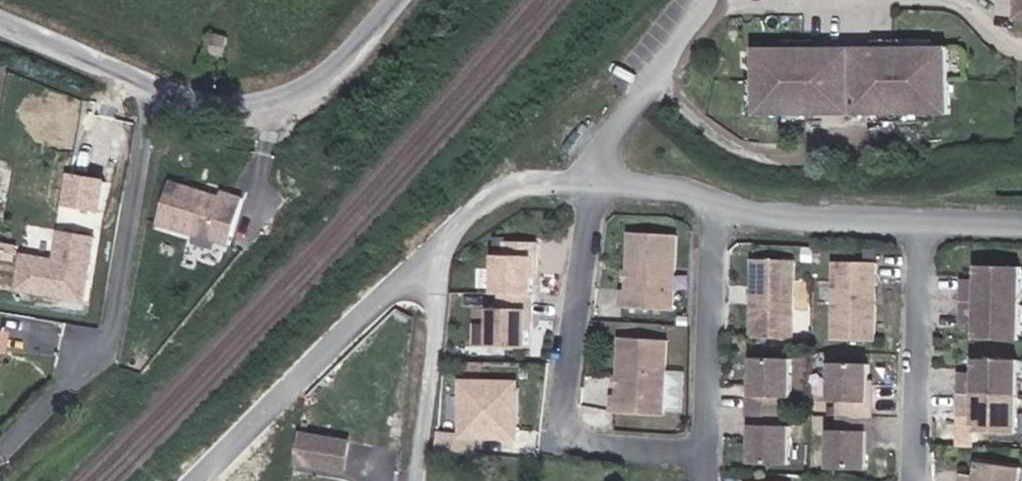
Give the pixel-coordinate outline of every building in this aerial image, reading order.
[(1007,19),(1021,22),(1021,0),(1009,0),(1007,19)] [(201,75),(218,78),(224,36),(207,34),(201,75)] [(945,109),(945,43),(752,43),(752,109),(945,109)] [(108,207),(113,174),(73,168),(68,201),(108,207)] [(225,241),(241,196),(219,188),(217,194),(169,177),(155,217),(225,241)] [(67,220),(92,224),(95,207),(70,203),(67,220)] [(669,303),(674,228),(627,224),(623,282),(618,281),(617,299),(669,303)] [(18,290),(91,301),(102,232),(62,225),(58,252),(24,247),(18,290)] [(533,280),(534,245),(502,245),(502,259),(530,260),(529,280),(533,280)] [(793,332),(796,254),(755,252),(752,331),(793,332)] [(874,335),(876,257),(835,256),(833,334),(874,335)] [(529,280),(530,260),(492,259),(491,297),(501,297),(528,298),(529,280)] [(1020,301),(1021,264),(997,264),(978,263),(978,277),(978,284),(962,284),(962,299),(1020,301)] [(527,332),(528,298),(501,297),(500,311),(524,312),(523,326),(524,332),(527,332)] [(1019,338),(1020,301),(962,299),(961,314),(977,315),(977,322),(977,337),(1019,338)] [(523,351),(523,326),(524,312),(487,311),(486,350),(523,351)] [(659,414),(664,340),(617,336),(613,393),(608,393),(607,410),(659,414)] [(791,393),(792,355),(755,354),(754,369),(754,392),(782,393),(791,393)] [(1017,396),(1018,359),(975,358),(975,372),(975,379),(959,379),(959,394),(1017,396)] [(868,399),(869,360),(832,359),(831,397),(840,398),(868,399)] [(673,367),(671,409),(686,410),(689,368),(673,367)] [(781,407),(782,393),(754,392),(754,369),(751,368),(750,406),(781,407)] [(519,434),(519,389),(514,383),(463,382),(461,439),(477,440),(484,433),(495,433),(501,440),(513,440),(519,434)] [(1016,432),(1017,396),(959,394),(958,409),(974,409),(974,417),(974,431),(1016,432)] [(872,413),(872,399),(868,399),(840,398),(840,412),(872,413)] [(781,422),(781,407),(750,406),(749,444),(752,444),(753,421),(781,422)] [(871,428),(872,413),(840,412),(839,427),(867,427),(871,428)] [(789,461),(790,422),(781,422),(753,421),(752,444),(752,459),(789,461)] [(866,466),(867,427),(839,427),(830,426),(829,465),(866,466)] [(338,479),(342,451),(293,443),(289,471),(303,473),(338,479)] [(1021,469),(979,463),(977,476),(977,480),(1019,480),(1021,469)]
